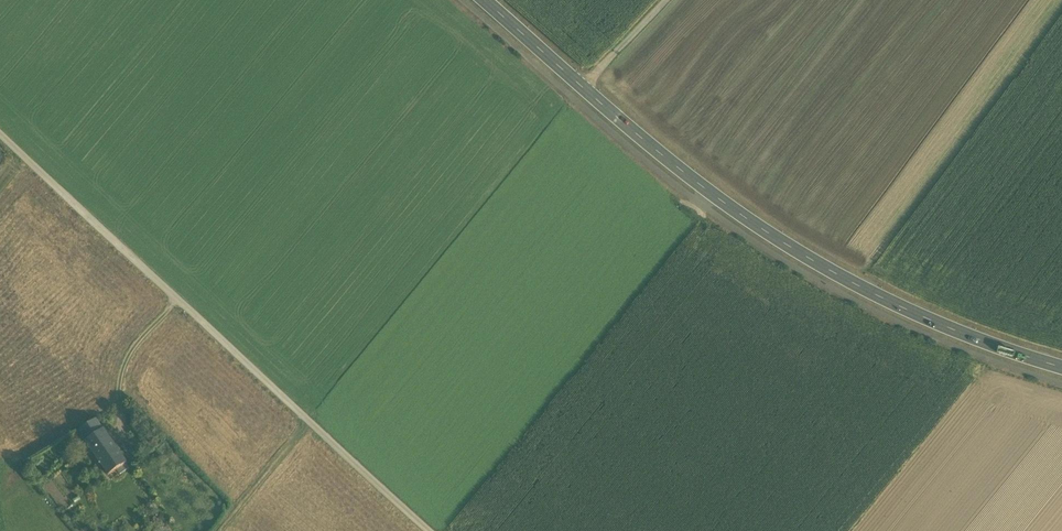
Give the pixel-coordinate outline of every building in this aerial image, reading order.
[(74,433),(82,445),(86,443),(85,442),(90,439),(102,430),(96,420),(82,428),(74,433)] [(86,443),(108,476),(115,471),(125,464),(102,430),(90,439),(85,442),(86,443)] [(115,471),(119,477),(130,470),(125,464),(115,471)]
